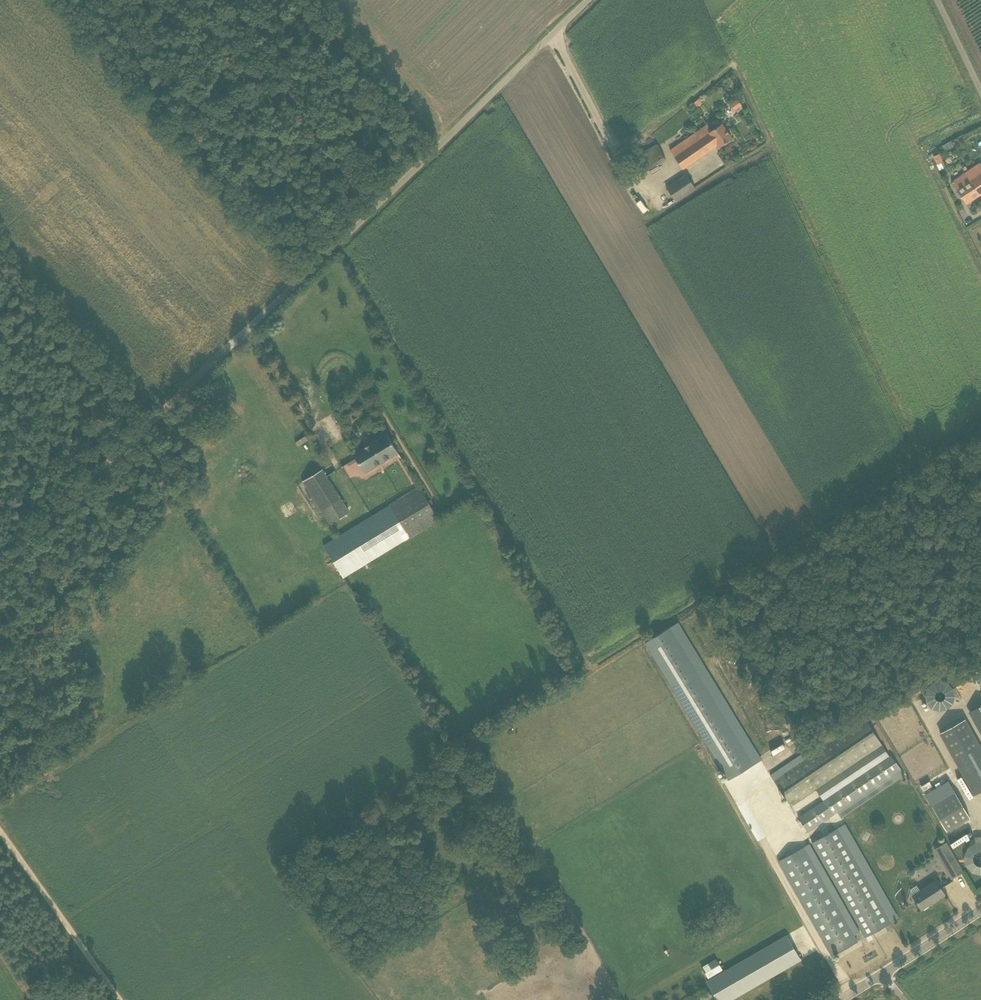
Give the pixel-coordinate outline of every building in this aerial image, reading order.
[(737,99),(729,106),(733,111),(742,104),(737,99)] [(708,125),(699,131),(671,151),(684,169),(718,145),(720,147),(732,138),(722,124),(712,131),(708,125)] [(638,153),(646,169),(665,160),(657,143),(638,153)] [(933,156),(937,164),(944,161),(941,153),(933,156)] [(979,195),(980,194),(980,165),(980,163),(965,173),(979,195)] [(952,182),(966,204),(979,195),(965,173),(952,182)] [(696,188),(695,187),(687,175),(667,188),(676,201),(696,188)] [(354,454),(356,458),(365,473),(399,453),(387,434),(354,454)] [(303,482),(309,492),(328,523),(348,512),(323,470),(303,482)] [(344,578),(371,561),(439,520),(420,487),(324,545),(344,578)] [(762,760),(678,622),(645,643),(724,773),(728,780),(762,760)] [(955,705),(949,680),(923,685),(928,711),(955,705)] [(971,712),(980,730),(980,706),(971,712)] [(941,734),(974,794),(980,790),(980,749),(965,719),(940,733),(941,734)] [(816,789),(824,801),(799,818),(808,831),(901,769),(892,755),(890,756),(882,744),(866,720),(774,781),(791,806),(816,789)] [(956,793),(932,807),(947,831),(970,817),(956,793)] [(812,843),(866,937),(891,923),(837,829),(812,843)] [(976,835),(976,845),(965,844),(964,871),(980,872),(980,835),(976,835)] [(952,878),(963,872),(946,843),(935,850),(952,878)] [(779,861),(833,956),(857,942),(804,847),(779,861)] [(913,896),(922,910),(945,895),(936,881),(913,896)] [(812,953),(798,928),(707,980),(719,999),(731,999),(812,953)] [(708,977),(722,969),(715,957),(701,966),(708,977)]
